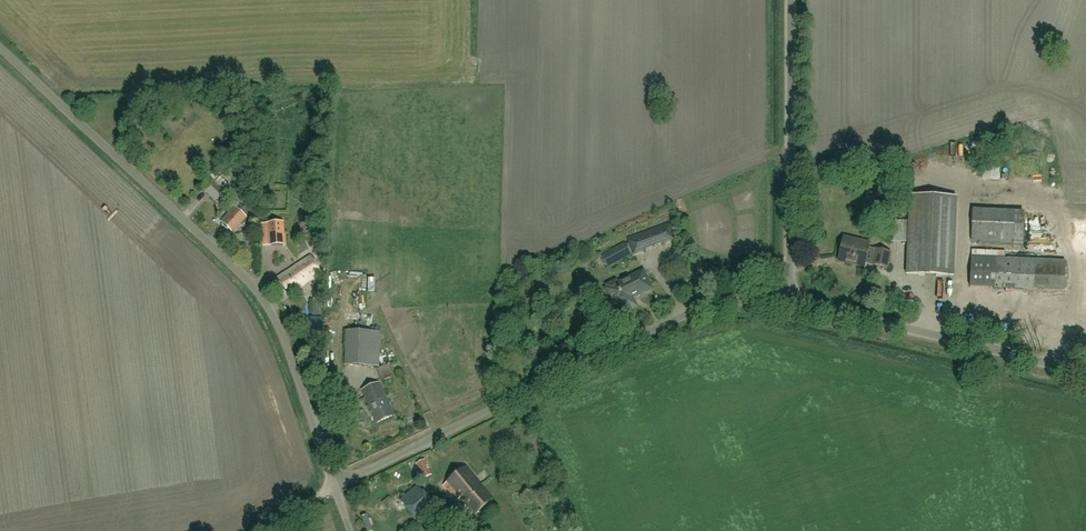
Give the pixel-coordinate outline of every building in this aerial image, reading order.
[(1041,150),(1031,152),(1035,174),(1045,173),(1041,150)] [(983,179),(998,180),(999,180),(999,171),(984,170),(983,179)] [(224,177),(219,181),(226,188),(231,183),(224,177)] [(227,193),(211,178),(201,188),(218,203),(227,193)] [(953,278),(957,198),(910,195),(907,275),(953,278)] [(254,220),(254,211),(247,205),(244,209),(236,201),(227,211),(230,214),(222,223),(234,234),(245,221),(248,223),(250,223),(254,220)] [(971,244),(1014,245),(1025,246),(1026,212),(972,210),(971,244)] [(269,246),(286,245),(284,222),(267,223),(269,246)] [(673,239),(668,225),(657,229),(663,243),(673,239)] [(645,250),(644,248),(639,235),(629,239),(634,254),(645,250)] [(887,268),(891,253),(876,250),(869,248),(870,244),(844,238),(839,261),(865,267),(866,262),(873,264),(873,265),(887,268)] [(608,267),(631,254),(625,243),(602,256),(608,267)] [(301,287),(317,276),(322,273),(311,256),(278,277),(287,292),(299,284),(301,287)] [(1065,261),(995,257),(972,256),(970,287),(1063,292),(1065,261)] [(643,271),(628,278),(629,279),(618,285),(616,281),(607,285),(611,294),(610,297),(612,301),(615,303),(620,313),(636,305),(632,297),(637,294),(638,295),(652,288),(643,271)] [(379,366),(380,331),(347,330),(345,365),(379,366)] [(381,380),(393,376),(388,364),(377,368),(381,380)] [(376,423),(395,415),(380,382),(361,390),(376,423)] [(471,444),(483,435),(478,429),(466,438),(471,444)] [(424,479),(432,475),(425,459),(417,463),(424,479)] [(475,516),(493,500),(465,467),(442,486),(457,503),(461,499),(475,516)] [(420,524),(437,510),(416,486),(399,501),(420,524)]
